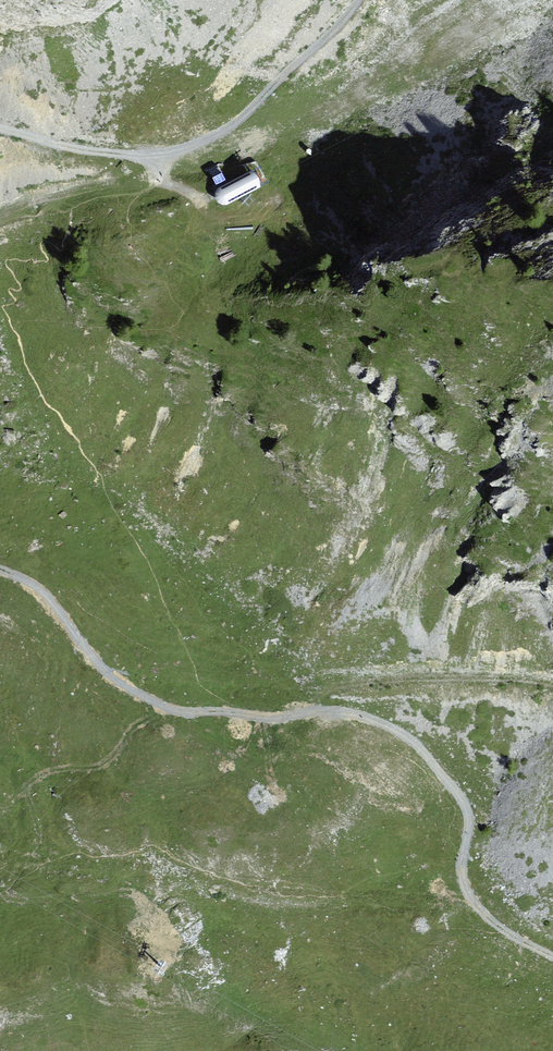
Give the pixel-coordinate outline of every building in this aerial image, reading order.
[(267,174),(261,174),(227,191),(224,197),(224,200),(226,205),(229,207),(236,207),(269,189),(272,184),(272,180),(271,177),(267,174)]
